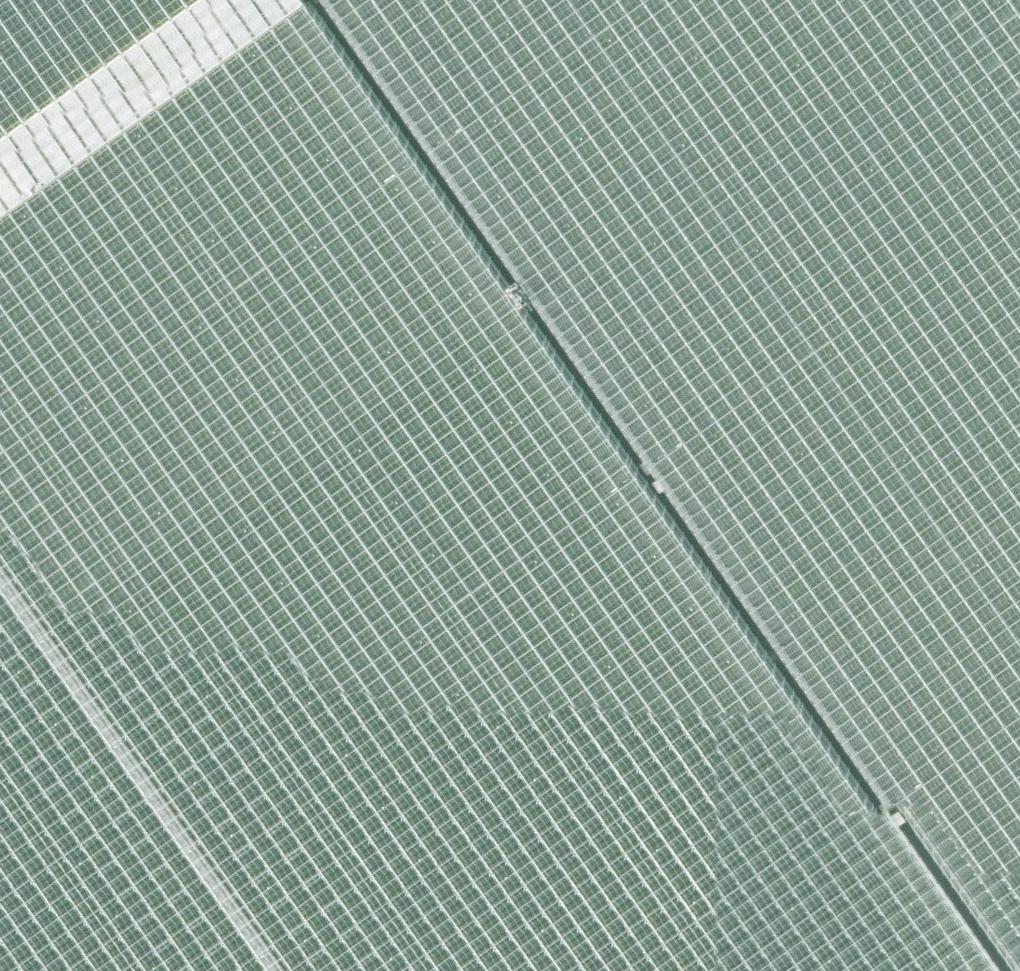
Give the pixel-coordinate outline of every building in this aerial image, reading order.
[(271,0),(0,0),(0,190),(271,0)] [(1012,970),(1019,970),(1019,0),(331,0),(1012,970)] [(0,250),(0,970),(968,970),(313,34),(0,250)]
